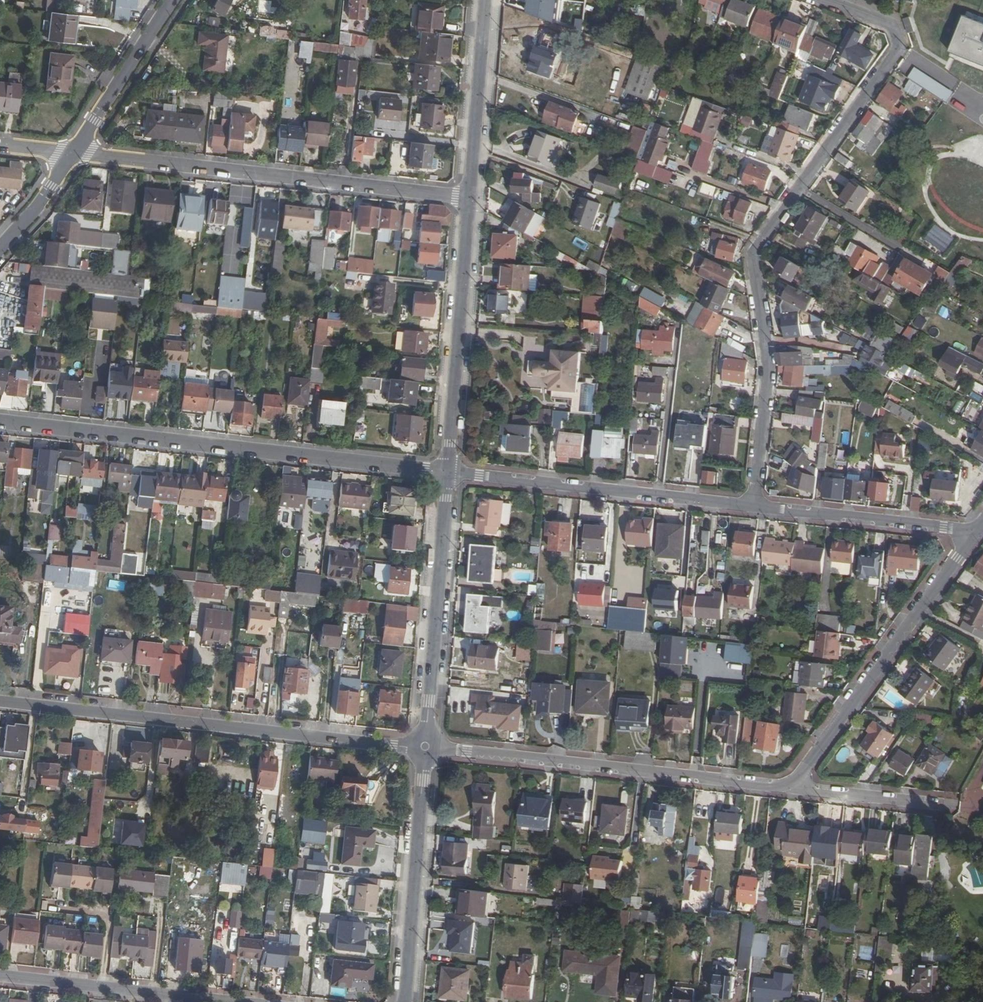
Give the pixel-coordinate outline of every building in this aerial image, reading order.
[(136,0),(116,0),(113,19),(127,21),(129,8),(135,9),(136,0)] [(237,0),(218,0),(212,10),(222,16),(229,3),(234,5),(237,0)] [(348,16),(363,17),(364,8),(365,8),(366,0),(350,0),(348,16)] [(584,21),(585,0),(573,0),(571,20),(584,21)] [(699,7),(718,14),(721,15),(727,0),(701,0),(699,7)] [(721,15),(749,26),(755,11),(756,8),(737,0),(727,0),(721,15)] [(911,16),(916,0),(905,0),(901,13),(911,16)] [(73,4),(72,11),(82,12),(83,5),(73,4)] [(417,32),(425,32),(442,34),(444,8),(420,5),(417,32)] [(959,10),(955,23),(944,19),(939,33),(951,37),(945,55),(982,68),(982,18),(959,10)] [(553,22),(565,26),(569,16),(557,11),(553,22)] [(753,31),(760,13),(755,11),(749,26),(748,29),(753,31)] [(779,18),(761,11),(760,13),(753,31),(753,32),(771,39),(773,34),(779,19),(779,18)] [(49,42),(73,44),(76,15),(52,13),(49,42)] [(809,25),(786,16),(785,19),(808,28),(809,25)] [(907,34),(914,33),(911,17),(904,19),(907,34)] [(813,18),(801,48),(812,52),(825,58),(827,54),(835,56),(839,45),(815,35),(820,21),(813,18)] [(773,34),(778,36),(784,21),(779,19),(773,34)] [(778,36),(778,38),(801,48),(808,28),(785,19),(784,21),(778,36)] [(564,33),(546,26),(530,69),(551,77),(561,49),(559,49),(564,33)] [(260,36),(279,38),(279,31),(261,29),(260,36)] [(851,30),(837,56),(841,58),(846,49),(849,50),(857,34),(851,30)] [(223,71),(226,35),(198,32),(197,45),(204,45),(202,69),(223,71)] [(447,61),(450,35),(442,34),(425,32),(422,58),(447,61)] [(340,36),(339,45),(364,48),(368,40),(369,40),(340,36)] [(778,38),(777,41),(800,51),(801,48),(778,38)] [(364,48),(363,58),(373,60),(375,41),(368,40),(364,48)] [(314,42),(303,41),(302,48),(302,49),(301,55),(309,56),(308,61),(312,62),(313,50),(314,42)] [(339,45),(314,42),(313,50),(338,53),(339,45)] [(875,55),(858,44),(850,58),(867,68),(875,55)] [(364,48),(339,45),(338,53),(338,55),(341,55),(338,86),(354,87),(356,63),(363,63),(363,58),(364,48)] [(797,57),(808,62),(812,52),(801,48),(800,51),(797,57)] [(642,52),(641,52),(628,91),(648,98),(656,75),(666,79),(671,62),(642,52)] [(70,83),(73,57),(50,55),(45,94),(71,97),(72,83),(70,83)] [(783,97),(782,100),(794,104),(795,104),(796,98),(804,101),(807,93),(799,91),(810,63),(808,62),(797,57),(790,76),(783,97)] [(437,90),(440,67),(417,64),(414,88),(437,90)] [(707,68),(705,74),(728,82),(730,76),(707,68)] [(760,86),(758,91),(769,95),(780,99),(782,100),(783,97),(790,76),(780,73),(773,92),(767,90),(767,89),(760,86)] [(730,76),(728,82),(758,91),(760,86),(760,85),(730,76)] [(911,79),(909,82),(919,89),(915,95),(917,97),(923,89),(924,88),(911,79)] [(919,89),(909,82),(905,88),(915,95),(919,89)] [(3,110),(3,107),(17,108),(20,85),(0,83),(0,110),(3,110)] [(877,102),(899,117),(901,114),(891,107),(896,100),(894,98),(899,90),(891,84),(883,96),(889,100),(885,105),(879,101),(878,100),(877,102)] [(214,94),(212,106),(224,107),(232,108),(233,95),(214,94)] [(883,96),(879,101),(885,105),(889,100),(883,96)] [(400,122),(403,102),(382,100),(379,120),(400,122)] [(779,128),(795,134),(799,124),(811,128),(816,111),(795,104),(794,104),(788,123),(779,120),(777,127),(779,128)] [(421,129),(441,131),(442,121),(445,121),(445,115),(446,106),(424,105),(421,129)] [(213,146),(227,148),(231,113),(232,108),(224,107),(222,126),(214,126),(212,146),(213,146)] [(560,107),(558,114),(564,116),(560,127),(590,137),(596,119),(560,107)] [(703,107),(693,136),(704,139),(713,143),(715,134),(714,133),(720,113),(703,107)] [(155,138),(173,140),(176,111),(173,111),(173,114),(148,111),(145,130),(156,131),(155,138)] [(176,111),(173,140),(190,142),(191,135),(202,136),(204,117),(178,114),(178,111),(176,111)] [(865,149),(874,156),(895,127),(885,120),(885,121),(871,112),(855,135),(868,144),(865,149)] [(227,148),(227,150),(241,151),(241,144),(245,144),(245,137),(242,137),(243,131),(253,132),(254,115),(231,113),(227,148)] [(714,133),(715,134),(722,113),(720,113),(714,133)] [(564,116),(558,114),(555,125),(560,127),(564,116)] [(751,128),(754,119),(745,115),(742,124),(751,128)] [(317,144),(327,145),(330,125),(305,122),(305,128),(303,147),(317,148),(317,144)] [(646,123),(643,130),(648,132),(649,132),(651,124),(646,123)] [(279,125),(277,149),(294,150),(294,145),(285,145),(287,126),(279,125)] [(294,150),(302,150),(303,147),(305,128),(287,126),(285,145),(294,145),(294,150)] [(640,159),(648,132),(643,130),(635,127),(631,137),(633,138),(627,156),(639,160),(640,159)] [(796,146),(799,135),(795,134),(779,128),(770,156),(788,162),(794,145),(796,146)] [(144,137),(155,138),(156,131),(145,130),(144,137)] [(648,132),(640,159),(659,166),(661,159),(669,139),(649,132),(648,132)] [(562,140),(541,133),(531,160),(553,168),(562,140)] [(373,139),(354,136),(351,160),(359,160),(360,155),(371,156),(373,139)] [(669,139),(661,159),(664,160),(671,139),(669,139)] [(704,139),(695,163),(698,165),(700,159),(708,162),(715,144),(713,143),(704,139)] [(695,141),(693,148),(699,150),(702,143),(695,141)] [(431,157),(432,145),(411,143),(409,167),(429,169),(430,166),(436,167),(437,158),(431,157)] [(842,151),(837,157),(847,163),(851,157),(842,151)] [(693,168),(704,172),(708,162),(700,159),(698,165),(695,163),(693,168)] [(752,164),(746,183),(766,190),(773,171),(752,164)] [(0,168),(0,187),(18,188),(20,170),(0,168)] [(534,181),(534,177),(523,174),(517,174),(517,192),(526,192),(526,201),(539,202),(539,193),(535,192),(535,181),(534,181)] [(624,183),(600,175),(596,187),(620,195),(624,183)] [(101,183),(93,182),(84,181),(81,210),(98,211),(101,183)] [(113,181),(110,201),(130,203),(131,196),(134,197),(135,191),(131,190),(132,184),(113,181)] [(855,181),(842,199),(859,211),(871,193),(855,181)] [(701,193),(714,197),(717,187),(704,183),(701,193)] [(169,222),(173,193),(145,190),(142,219),(169,222)] [(202,230),(205,200),(179,197),(176,227),(202,230)] [(734,197),(727,218),(747,225),(755,204),(734,197)] [(601,204),(582,198),(573,224),(592,230),(601,204)] [(227,226),(229,203),(211,200),(208,223),(227,226)] [(278,224),(280,203),(262,201),(259,228),(263,228),(263,223),(278,224)] [(517,202),(516,204),(534,214),(535,212),(517,202)] [(624,204),(617,202),(604,238),(611,242),(613,235),(618,221),(624,204)] [(516,204),(508,221),(525,230),(534,214),(516,204)] [(441,225),(451,225),(451,214),(446,207),(431,206),(430,216),(422,215),(420,242),(439,244),(441,225)] [(321,233),(324,212),(314,211),(314,210),(286,207),(284,229),(321,233)] [(243,208),(241,248),(250,249),(252,208),(243,208)] [(379,228),(381,210),(360,208),(359,226),(363,227),(363,232),(370,232),(371,227),(379,228)] [(809,241),(813,243),(829,218),(811,208),(807,215),(796,234),(808,240),(809,241)] [(401,212),(381,210),(379,228),(378,241),(386,242),(388,229),(399,230),(401,212)] [(350,213),(329,211),(326,234),(331,235),(331,230),(348,231),(350,213)] [(542,216),(535,212),(534,214),(525,230),(524,232),(532,236),(542,216)] [(413,213),(406,213),(404,229),(412,229),(413,213)] [(525,230),(508,221),(507,223),(519,230),(524,232),(525,230)] [(613,235),(628,243),(634,228),(618,221),(613,235)] [(934,232),(935,231),(938,227),(930,221),(927,225),(926,226),(934,232)] [(56,243),(68,244),(73,245),(76,245),(78,225),(58,223),(56,243)] [(507,223),(506,223),(500,234),(519,235),(519,230),(507,223)] [(100,248),(101,235),(86,233),(84,246),(100,248)] [(403,240),(404,233),(397,233),(395,250),(402,251),(403,240)] [(500,234),(497,233),(495,256),(517,258),(519,235),(500,234)] [(790,242),(804,249),(809,241),(808,240),(796,234),(794,233),(790,242)] [(738,239),(716,234),(715,240),(716,240),(722,242),(719,257),(719,258),(735,261),(738,239)] [(100,248),(116,249),(117,236),(101,235),(100,248)] [(575,238),(573,245),(584,248),(586,241),(575,238)] [(713,256),(719,257),(722,242),(716,240),(713,256)] [(315,283),(321,284),(323,268),(325,248),(326,242),(312,241),(309,269),(316,269),(315,283)] [(848,263),(861,270),(867,274),(874,263),(875,263),(878,257),(852,241),(846,252),(852,255),(848,263)] [(56,243),(47,242),(45,266),(65,268),(68,244),(56,243)] [(276,242),(272,278),(281,279),(285,243),(276,242)] [(437,264),(439,244),(420,242),(418,262),(437,264)] [(68,244),(65,268),(71,269),(73,245),(68,244)] [(325,248),(323,268),(332,269),(334,249),(325,248)] [(954,274),(959,276),(973,260),(964,256),(951,273),(954,274)] [(803,266),(786,257),(778,271),(795,280),(803,266)] [(882,282),(892,288),(897,280),(923,296),(935,276),(908,259),(898,277),(889,272),(882,282)] [(375,262),(349,260),(348,273),(374,275),(375,262)] [(730,289),(737,272),(708,260),(701,276),(715,283),(730,289)] [(591,262),(589,267),(594,270),(600,273),(601,270),(602,267),(591,262)] [(43,265),(33,264),(31,286),(43,288),(68,290),(93,293),(119,296),(143,298),(145,277),(133,276),(71,269),(65,268),(45,266),(43,265)] [(530,275),(530,266),(503,264),(503,272),(502,274),(504,274),(504,289),(529,290),(530,275)] [(876,279),(882,282),(889,272),(890,270),(891,268),(885,264),(876,279)] [(951,273),(942,267),(936,276),(945,281),(951,273)] [(883,304),(892,288),(882,282),(876,279),(867,274),(861,270),(855,280),(877,293),(874,298),(883,304)] [(428,281),(446,283),(447,273),(429,271),(428,281)] [(529,290),(539,291),(540,276),(530,275),(529,290)] [(245,278),(221,276),(218,307),(242,310),(245,278)] [(607,296),(608,280),(601,280),(600,295),(607,296)] [(708,306),(720,312),(731,290),(730,289),(715,283),(704,304),(708,306)] [(390,314),(394,286),(376,284),(373,312),(390,314)] [(792,285),(785,298),(790,301),(822,318),(828,305),(792,285)] [(43,288),(31,286),(25,332),(38,333),(42,297),(43,288)] [(68,290),(43,288),(42,297),(66,300),(68,290)] [(509,294),(492,293),(491,310),(508,312),(509,294)] [(414,295),(412,317),(431,319),(432,311),(434,311),(434,307),(432,306),(433,297),(414,295)] [(106,315),(108,300),(93,298),(90,326),(96,327),(97,314),(99,314),(106,315)] [(658,315),(662,307),(646,299),(645,308),(658,315)] [(822,318),(790,301),(784,306),(788,338),(828,333),(827,323),(830,322),(822,318)] [(720,312),(708,306),(700,322),(698,326),(717,336),(726,316),(722,314),(720,312)] [(217,312),(217,314),(242,317),(242,310),(218,307),(217,312)] [(242,310),(242,317),(267,320),(268,313),(242,310)] [(114,338),(116,315),(109,315),(108,321),(108,328),(112,329),(111,337),(114,338)] [(489,317),(480,316),(479,325),(489,325),(489,317)] [(915,323),(922,329),(928,322),(921,316),(915,323)] [(605,320),(589,319),(589,327),(596,327),(596,331),(592,330),(592,332),(596,332),(604,333),(605,320)] [(889,319),(886,325),(897,331),(900,325),(889,319)] [(341,329),(342,321),(327,320),(327,327),(341,329)] [(662,332),(646,330),(645,347),(673,349),(675,326),(662,326),(662,332)] [(920,331),(911,326),(903,336),(910,341),(914,335),(917,336),(920,331)] [(428,344),(429,335),(408,332),(405,350),(427,352),(427,347),(433,348),(433,344),(428,344)] [(604,336),(604,333),(596,332),(595,345),(603,345),(604,336)] [(844,334),(842,343),(849,345),(851,336),(844,334)] [(538,337),(526,336),(522,388),(579,393),(583,352),(555,350),(555,356),(551,357),(550,358),(548,361),(536,360),(538,337)] [(889,354),(898,343),(887,337),(880,349),(889,354)] [(171,342),(163,341),(161,356),(183,359),(185,344),(171,342)] [(95,342),(94,359),(109,360),(110,343),(95,342)] [(734,346),(745,352),(748,348),(737,342),(734,346)] [(909,365),(889,354),(880,349),(873,345),(869,352),(905,372),(909,365)] [(312,369),(320,370),(323,347),(314,346),(312,369)] [(779,354),(781,365),(795,365),(805,365),(806,358),(801,358),(801,353),(812,353),(813,348),(805,346),(795,347),(795,354),(779,354)] [(10,358),(11,349),(0,348),(0,357),(10,358)] [(982,371),(982,363),(953,348),(945,364),(959,372),(960,371),(961,369),(963,365),(979,373),(980,370),(982,371)] [(745,354),(732,349),(731,362),(728,362),(727,381),(748,383),(750,364),(744,363),(745,354)] [(424,373),(425,361),(404,359),(403,365),(396,364),(396,371),(402,371),(402,378),(423,380),(423,377),(433,378),(433,374),(424,373)] [(36,361),(33,381),(43,382),(44,379),(58,381),(60,363),(58,363),(36,361)] [(781,365),(780,373),(788,374),(789,367),(795,367),(795,365),(781,365)] [(789,367),(788,374),(787,385),(804,386),(806,365),(805,365),(795,365),(795,367),(789,367)] [(849,370),(848,365),(831,365),(830,371),(830,373),(847,373),(849,370)] [(920,371),(909,365),(905,372),(916,379),(920,371)] [(637,374),(650,374),(651,367),(637,366),(637,374)] [(655,366),(655,374),(668,375),(668,367),(655,366)] [(320,370),(312,369),(310,381),(323,383),(324,370),(320,370)] [(963,373),(962,374),(966,376),(976,381),(978,377),(965,369),(964,370),(961,369),(960,371),(963,373)] [(3,394),(8,378),(9,371),(0,370),(0,394),(3,394)] [(0,404),(0,408),(12,409),(13,395),(25,396),(27,372),(15,371),(15,378),(9,378),(7,394),(3,394),(0,404)] [(360,374),(348,373),(348,381),(359,382),(360,374)] [(362,376),(360,386),(382,388),(383,378),(362,376)] [(135,378),(132,399),(156,402),(159,380),(135,378)] [(289,402),(308,405),(310,381),(292,378),(289,402)] [(658,384),(642,383),(641,399),(663,401),(665,380),(658,378),(658,384)] [(417,391),(418,382),(392,379),(389,403),(412,405),(412,404),(414,391),(417,391)] [(57,391),(56,397),(63,398),(62,408),(80,410),(82,397),(83,386),(83,383),(65,381),(64,392),(57,391)] [(184,384),(181,408),(206,411),(209,390),(209,386),(184,384)] [(83,386),(82,397),(89,398),(91,386),(83,386)] [(98,402),(106,402),(107,388),(100,387),(98,402)] [(209,390),(206,411),(231,414),(232,402),(233,393),(209,390)] [(817,392),(804,391),(803,398),(816,399),(817,392)] [(816,399),(803,398),(801,414),(818,416),(817,418),(825,419),(826,414),(818,413),(818,410),(824,410),(824,403),(828,403),(828,400),(829,392),(822,392),(821,392),(821,399),(816,399)] [(263,417),(281,420),(284,397),(265,395),(263,417)] [(859,411),(874,418),(879,408),(864,400),(859,411)] [(342,404),(342,401),(337,401),(337,403),(323,402),(321,422),(328,423),(327,427),(333,428),(334,424),(342,424),(344,404),(342,404)] [(231,414),(229,427),(237,428),(238,425),(250,426),(252,404),(232,402),(231,414)] [(568,415),(554,413),(553,427),(560,427),(561,420),(568,421),(568,415)] [(799,415),(786,413),(785,421),(814,425),(815,417),(799,415)] [(740,417),(717,414),(717,418),(713,452),(736,455),(737,443),(734,443),(735,437),(738,437),(740,417)] [(420,442),(423,418),(400,416),(397,440),(420,442)] [(825,419),(817,418),(814,443),(823,443),(825,420),(825,419)] [(471,421),(471,430),(484,431),(484,422),(471,421)] [(355,438),(365,438),(366,425),(356,425),(355,438)] [(504,438),(505,438),(504,452),(530,455),(533,429),(505,426),(504,438)] [(690,429),(678,427),(675,450),(692,452),(693,448),(705,449),(707,428),(690,426),(690,429)] [(976,426),(967,444),(982,453),(982,430),(976,426)] [(585,430),(560,427),(557,452),(559,452),(569,453),(582,454),(585,430)] [(607,431),(596,430),(594,456),(623,458),(625,438),(606,436),(607,431)] [(654,437),(638,436),(637,448),(637,452),(659,453),(661,431),(654,431),(654,437)] [(879,433),(876,454),(906,456),(907,444),(897,443),(897,435),(879,433)] [(823,443),(821,467),(820,469),(828,470),(831,443),(823,443)] [(809,475),(820,477),(820,469),(821,467),(815,465),(815,463),(811,460),(812,457),(797,446),(787,459),(793,461),(798,466),(809,475)] [(14,457),(7,457),(5,483),(17,484),(19,471),(30,473),(32,450),(15,448),(14,457)] [(133,475),(132,475),(131,483),(142,484),(143,477),(141,475),(144,451),(136,450),(133,475)] [(158,465),(159,451),(152,450),(150,464),(158,465)] [(59,451),(57,475),(68,476),(70,452),(67,452),(59,451)] [(83,460),(84,454),(74,452),(71,476),(78,477),(77,483),(81,484),(83,460)] [(771,452),(770,466),(780,470),(784,458),(771,452)] [(54,472),(56,454),(39,453),(37,470),(54,472)] [(90,461),(83,460),(81,484),(80,485),(103,487),(105,463),(90,461)] [(793,474),(796,466),(787,462),(784,471),(793,474)] [(132,475),(133,466),(112,464),(110,480),(119,482),(118,491),(130,492),(131,483),(132,475)] [(291,478),(293,467),(284,466),(283,477),(291,478)] [(804,487),(818,490),(820,477),(809,475),(798,466),(793,482),(805,486),(804,487)] [(872,471),(862,470),(861,479),(870,480),(872,471)] [(168,478),(169,474),(157,472),(154,497),(180,501),(182,479),(168,478)] [(718,473),(707,472),(706,483),(717,484),(718,473)] [(205,499),(207,477),(197,476),(197,477),(197,481),(182,479),(180,501),(179,502),(195,504),(195,501),(205,501),(205,499)] [(227,479),(207,477),(205,499),(226,500),(227,479)] [(963,479),(938,477),(936,497),(961,499),(963,479)] [(306,498),(307,486),(302,486),(302,480),(293,478),(293,484),(282,483),(280,504),(305,507),(306,498)] [(316,479),(308,478),(307,486),(306,498),(314,499),(316,481),(316,479)] [(827,496),(849,498),(850,480),(828,478),(827,496)] [(330,501),(332,481),(322,480),(321,482),(316,481),(314,499),(330,501)] [(850,480),(849,498),(864,500),(865,488),(871,489),(871,482),(850,480)] [(888,482),(874,481),(872,498),(886,500),(888,482)] [(370,510),(373,488),(360,486),(352,485),(343,484),(340,506),(370,510)] [(390,512),(412,515),(414,496),(414,490),(393,488),(391,503),(390,512)] [(235,493),(230,495),(228,520),(246,522),(249,496),(239,495),(237,493),(235,493)] [(914,511),(923,511),(923,497),(915,496),(914,511)] [(504,501),(484,498),(480,524),(479,524),(478,532),(500,535),(504,501)] [(41,501),(40,513),(50,513),(51,502),(41,501)] [(158,519),(161,506),(153,504),(151,518),(158,519)] [(202,510),(202,528),(215,528),(215,509),(202,510)] [(654,545),(656,518),(646,518),(646,520),(645,520),(644,522),(641,522),(641,520),(631,519),(629,543),(654,545)] [(604,521),(582,520),(580,549),(609,551),(610,528),(603,527),(604,521)] [(103,557),(98,556),(96,570),(121,572),(122,562),(123,553),(126,523),(116,522),(112,560),(103,559),(103,557)] [(574,525),(551,523),(550,535),(554,535),(553,549),(572,551),(574,525)] [(49,524),(48,539),(59,540),(60,524),(49,524)] [(673,531),(673,525),(662,524),(659,556),(684,559),(687,532),(673,531)] [(412,552),(414,528),(394,527),(392,550),(412,552)] [(712,530),(706,529),(704,543),(711,544),(712,530)] [(758,533),(737,531),(736,552),(756,554),(758,533)] [(299,546),(313,548),(315,536),(301,534),(299,546)] [(777,538),(767,537),(764,561),(795,565),(798,543),(777,540),(777,538)] [(83,540),(74,538),(73,547),(71,567),(96,570),(98,556),(98,552),(82,550),(83,540)] [(798,540),(798,543),(795,565),(795,569),(825,573),(827,549),(808,547),(808,541),(798,540)] [(857,563),(859,542),(850,541),(850,542),(837,542),(835,560),(857,563)] [(8,555),(9,546),(0,545),(0,555),(8,555)] [(47,564),(71,567),(73,547),(69,547),(68,556),(54,555),(55,546),(49,545),(47,564)] [(925,546),(912,545),(912,548),(895,546),(891,573),(900,574),(901,567),(922,569),(925,546)] [(498,549),(474,546),(471,583),(495,585),(498,549)] [(306,551),(304,560),(298,559),(297,567),(315,570),(318,553),(306,551)] [(885,578),(888,553),(877,552),(876,556),(863,554),(861,578),(872,580),(872,577),(885,578)] [(121,572),(131,574),(133,554),(123,553),(122,562),(121,572)] [(359,554),(350,553),(349,556),(331,554),(329,577),(355,580),(359,554)] [(47,564),(26,562),(24,580),(44,583),(45,580),(47,564)] [(95,586),(96,570),(71,567),(47,564),(45,580),(95,586)] [(408,595),(410,571),(390,570),(388,593),(408,595)] [(215,583),(221,584),(222,576),(197,573),(196,581),(215,583)] [(319,595),(322,576),(297,573),(295,592),(317,594),(319,595)] [(245,587),(247,577),(222,574),(222,576),(221,584),(226,585),(239,586),(245,587)] [(267,589),(270,589),(272,577),(247,574),(247,577),(245,587),(267,589)] [(971,582),(982,590),(982,588),(982,582),(975,576),(971,582)] [(182,592),(195,594),(196,581),(183,580),(182,592)] [(214,592),(215,583),(196,581),(195,594),(215,597),(216,593),(214,592)] [(151,582),(150,591),(163,593),(163,584),(151,582)] [(216,593),(215,597),(225,598),(226,585),(221,584),(215,583),(214,592),(216,593)] [(731,606),(753,608),(755,586),(734,583),(731,606)] [(538,595),(536,621),(543,622),(546,584),(539,584),(538,595)] [(595,584),(582,584),(581,605),(606,606),(607,587),(595,586),(595,584)] [(678,611),(679,586),(657,585),(656,610),(678,611)] [(607,587),(606,606),(613,607),(615,587),(607,587)] [(281,600),(283,590),(270,589),(267,589),(266,599),(281,600)] [(315,605),(317,594),(295,592),(283,590),(281,600),(280,616),(288,617),(290,602),(315,605)] [(718,597),(688,594),(687,615),(697,616),(724,618),(726,592),(718,591),(718,597)] [(980,593),(965,619),(982,629),(982,595),(980,593)] [(505,598),(471,595),(467,632),(491,634),(493,609),(503,610),(505,598)] [(368,612),(370,601),(369,600),(364,599),(360,599),(344,597),(343,610),(368,612)] [(384,643),(402,645),(406,604),(387,602),(384,643)] [(229,640),(232,610),(227,610),(227,604),(218,603),(217,609),(208,608),(205,637),(229,640)] [(15,626),(10,625),(12,607),(0,606),(0,639),(13,641),(15,626)] [(268,631),(270,608),(250,607),(248,629),(268,631)] [(89,634),(89,614),(64,613),(63,633),(89,634)] [(631,617),(613,615),(611,628),(624,630),(630,630),(631,617)] [(696,626),(697,616),(687,615),(686,625),(696,626)] [(820,630),(840,632),(842,617),(820,615),(818,629),(820,630)] [(536,629),(556,631),(556,623),(543,622),(536,621),(535,629),(536,629)] [(339,646),(341,627),(323,625),(321,644),(339,646)] [(556,631),(536,629),(534,649),(554,651),(556,631)] [(648,632),(630,630),(628,648),(649,649),(659,648),(660,633),(648,632)] [(839,659),(841,641),(841,632),(840,632),(820,630),(817,656),(839,659)] [(939,642),(933,649),(928,656),(945,670),(961,649),(942,634),(937,640),(939,642)] [(690,637),(664,635),(662,662),(688,665),(690,637)] [(104,637),(102,654),(111,655),(110,659),(130,662),(132,640),(104,637)] [(162,654),(163,644),(139,641),(136,662),(151,664),(150,672),(160,674),(162,654)] [(755,644),(728,642),(726,660),(753,663),(755,644)] [(77,675),(80,647),(63,645),(62,650),(48,649),(45,671),(77,675)] [(475,651),(470,650),(468,670),(489,672),(490,667),(498,668),(500,647),(476,645),(475,651)] [(165,654),(163,679),(176,680),(176,677),(183,677),(184,664),(180,663),(181,656),(185,656),(186,647),(173,646),(172,655),(165,654)] [(185,677),(189,647),(186,647),(185,656),(181,656),(180,663),(184,664),(183,677),(185,677)] [(401,675),(403,652),(383,651),(381,673),(401,675)] [(314,676),(322,670),(310,655),(308,668),(314,676)] [(256,679),(258,663),(239,661),(237,689),(248,690),(250,679),(256,679)] [(803,686),(827,688),(827,680),(826,680),(826,675),(828,675),(829,665),(805,662),(803,686)] [(305,692),(308,668),(284,666),(281,690),(305,692)] [(265,681),(272,682),(274,667),(267,667),(265,681)] [(938,680),(920,668),(903,691),(920,703),(938,680)] [(538,683),(537,683),(534,709),(563,711),(565,686),(548,684),(548,681),(538,680),(538,683)] [(611,682),(583,680),(580,711),(609,714),(611,682)] [(340,691),(337,712),(343,713),(342,717),(347,717),(347,713),(352,714),(355,693),(340,691)] [(398,715),(401,692),(382,691),(380,714),(398,715)] [(786,721),(806,723),(809,695),(789,693),(786,721)] [(495,697),(474,695),(473,705),(479,705),(477,722),(502,724),(502,728),(519,729),(522,706),(495,703),(495,697)] [(253,709),(255,698),(248,697),(246,707),(253,709)] [(623,722),(646,724),(650,724),(652,701),(624,698),(622,714),(625,714),(623,718),(623,722)] [(688,726),(697,727),(699,706),(671,704),(669,730),(681,731),(682,725),(688,726)] [(730,715),(717,714),(716,726),(721,726),(721,733),(728,733),(727,740),(739,742),(742,714),(730,712),(730,715)] [(935,714),(920,712),(920,721),(934,722),(935,714)] [(747,715),(743,741),(749,742),(753,716),(747,715)] [(29,726),(3,721),(0,736),(0,754),(23,758),(29,726)] [(645,731),(646,724),(623,722),(622,722),(621,729),(645,731)] [(782,726),(762,723),(759,743),(758,742),(758,748),(779,751),(782,726)] [(884,731),(886,728),(878,723),(870,732),(873,734),(864,746),(882,759),(898,736),(896,735),(895,738),(884,731)] [(896,735),(886,728),(884,731),(895,738),(896,735)] [(190,745),(162,742),(156,787),(168,788),(170,779),(184,781),(185,773),(187,773),(190,745)] [(71,756),(72,744),(61,743),(60,755),(71,756)] [(148,765),(150,747),(132,744),(132,750),(125,749),(124,759),(131,760),(130,771),(146,773),(146,768),(151,768),(151,765),(148,765)] [(209,765),(211,747),(197,746),(196,763),(209,765)] [(945,757),(929,748),(921,763),(936,772),(945,757)] [(893,765),(909,774),(918,760),(901,751),(893,765)] [(78,774),(100,774),(100,755),(77,756),(78,774)] [(260,758),(258,775),(257,789),(274,791),(277,760),(273,759),(264,758),(260,758)] [(336,783),(338,764),(326,763),(326,760),(310,759),(308,781),(336,783)] [(42,786),(58,786),(58,764),(38,763),(37,775),(42,775),(42,786)] [(75,780),(77,770),(70,768),(68,779),(75,780)] [(365,800),(366,782),(342,779),(339,805),(361,807),(362,800),(365,800)] [(72,846),(98,849),(106,781),(99,781),(91,839),(87,840),(73,839),(72,846)] [(477,837),(495,838),(497,791),(493,791),(493,784),(480,783),(478,806),(482,806),(482,812),(478,812),(477,837)] [(203,807),(205,791),(194,790),(193,806),(203,807)] [(748,794),(739,793),(737,806),(747,807),(748,794)] [(552,827),(554,797),(545,796),(545,799),(527,797),(525,824),(552,827)] [(588,801),(567,798),(564,818),(586,820),(588,801)] [(680,805),(656,802),(654,824),(664,825),(663,834),(668,834),(669,830),(676,830),(676,827),(678,827),(680,805)] [(628,835),(631,807),(623,807),(623,809),(608,807),(607,817),(605,831),(617,833),(617,834),(628,835)] [(720,812),(718,830),(744,833),(746,815),(737,813),(730,813),(720,812)] [(18,832),(18,829),(20,829),(21,822),(13,821),(14,816),(3,816),(3,818),(0,818),(0,830),(18,832)] [(607,817),(598,816),(597,831),(605,831),(607,817)] [(114,819),(113,844),(143,846),(144,821),(114,819)] [(808,855),(807,863),(813,864),(817,831),(788,827),(788,821),(781,821),(778,848),(785,849),(785,854),(799,856),(799,854),(808,855)] [(375,848),(376,831),(347,828),(343,865),(360,867),(362,847),(375,848)] [(870,829),(870,833),(868,850),(893,853),(895,831),(870,829)] [(870,833),(845,830),(843,851),(867,853),(868,850),(870,833)] [(24,832),(23,839),(36,841),(36,834),(24,832)] [(935,835),(920,833),(920,836),(916,864),(915,874),(916,874),(931,875),(935,835)] [(916,864),(920,836),(901,834),(898,862),(916,864)] [(471,844),(446,842),(444,870),(469,872),(471,844)] [(375,858),(391,860),(393,845),(377,843),(375,858)] [(698,846),(691,845),(687,877),(699,878),(698,888),(712,889),(714,870),(701,869),(702,855),(698,854),(698,846)] [(867,853),(843,851),(842,857),(847,857),(847,861),(866,864),(867,853)] [(801,863),(807,863),(808,855),(799,854),(799,856),(802,856),(801,863)] [(596,858),(594,878),(623,881),(625,861),(612,859),(608,859),(606,857),(598,856),(596,858)] [(532,863),(511,861),(508,886),(529,888),(532,863)] [(220,884),(245,886),(246,863),(221,862),(220,884)] [(780,865),(766,863),(764,878),(762,898),(771,900),(771,896),(773,880),(778,880),(780,865)] [(70,887),(73,866),(53,864),(51,885),(59,886),(59,887),(70,889),(70,887)] [(94,888),(96,869),(73,866),(70,887),(84,889),(84,887),(94,888)] [(259,866),(259,879),(271,879),(272,866),(259,866)] [(113,870),(96,869),(94,888),(94,891),(103,893),(103,891),(111,892),(113,870)] [(153,899),(168,901),(171,878),(121,872),(119,890),(153,894),(153,899)] [(324,875),(297,872),(295,888),(303,889),(314,889),(314,890),(322,891),(324,875)] [(319,914),(326,915),(331,875),(324,875),(322,891),(319,914)] [(762,898),(764,878),(744,876),(742,896),(750,897),(750,899),(762,900),(762,898)] [(380,887),(380,882),(356,878),(356,885),(357,885),(354,911),(371,913),(372,904),(376,905),(377,887),(380,887)] [(541,896),(550,897),(552,881),(535,879),(533,896),(541,896)] [(584,898),(586,884),(569,882),(567,899),(584,901),(584,898)] [(687,883),(686,891),(691,892),(694,892),(694,887),(694,884),(687,883)] [(636,896),(637,887),(634,886),(633,893),(628,893),(627,902),(628,903),(635,903),(636,896)] [(487,916),(490,891),(464,888),(463,898),(465,898),(463,914),(487,916)] [(206,904),(209,893),(195,889),(192,901),(206,904)] [(541,903),(558,905),(559,899),(550,897),(541,896),(541,903)] [(645,897),(636,896),(635,903),(634,907),(636,908),(643,908),(645,897)] [(771,907),(771,900),(762,898),(762,900),(761,906),(771,907)] [(565,905),(584,907),(584,901),(567,899),(559,899),(558,905),(558,906),(565,907),(565,905)] [(759,921),(768,922),(771,907),(761,906),(759,921)] [(668,924),(670,911),(659,910),(643,908),(636,908),(635,922),(641,922),(642,921),(668,924)] [(712,916),(733,918),(734,912),(713,909),(712,916)] [(228,926),(240,927),(241,911),(230,910),(228,926)] [(273,925),(274,911),(266,910),(265,925),(273,925)] [(631,937),(634,911),(626,910),(623,936),(631,937)] [(834,929),(835,916),(825,915),(823,928),(834,929)] [(476,922),(452,920),(451,932),(455,932),(453,951),(473,952),(476,922)] [(742,967),(754,968),(755,954),(757,941),(757,940),(758,932),(759,921),(747,920),(742,967)] [(12,943),(37,945),(39,923),(15,921),(12,943)] [(362,942),(363,925),(339,923),(336,949),(363,952),(364,942),(362,942)] [(47,927),(45,948),(52,948),(51,950),(63,951),(65,930),(65,929),(47,927)] [(115,928),(111,958),(120,959),(120,957),(129,958),(129,961),(137,962),(137,959),(144,959),(143,966),(152,967),(156,934),(147,933),(147,939),(122,936),(123,929),(115,928)] [(85,932),(65,930),(63,951),(62,952),(70,953),(70,954),(82,955),(85,934),(85,932)] [(757,940),(770,942),(770,933),(758,932),(757,940)] [(287,942),(288,935),(280,933),(278,941),(287,942)] [(102,936),(85,934),(82,955),(82,957),(92,958),(93,957),(100,957),(102,936)] [(895,952),(897,936),(884,935),(883,942),(889,942),(888,952),(895,952)] [(236,958),(261,961),(263,944),(263,942),(239,940),(236,958)] [(755,954),(768,955),(770,942),(757,940),(757,941),(755,954)] [(175,970),(177,943),(167,942),(166,970),(175,970)] [(883,942),(879,971),(886,972),(888,952),(889,942),(883,942)] [(179,943),(178,952),(201,954),(199,946),(179,943)] [(276,975),(284,975),(288,946),(263,944),(261,961),(261,966),(277,968),(276,975)] [(289,956),(297,957),(297,947),(289,947),(289,956)] [(515,966),(512,966),(511,984),(536,987),(538,969),(537,968),(538,958),(539,958),(540,951),(531,950),(530,957),(515,956),(515,966)] [(577,968),(579,951),(569,950),(567,968),(577,968)] [(622,954),(579,951),(577,968),(602,971),(600,990),(618,992),(622,954)] [(201,954),(178,952),(176,971),(194,972),(194,966),(200,966),(201,955),(201,954)] [(215,974),(229,975),(231,961),(217,960),(215,974)] [(372,980),(373,966),(334,962),(331,986),(349,988),(350,978),(372,980)] [(926,965),(922,965),(921,976),(918,976),(916,989),(935,991),(936,987),(939,987),(940,980),(942,980),(944,967),(935,966),(935,965),(926,964),(926,965)] [(469,970),(445,967),(444,977),(446,977),(444,994),(466,997),(469,970)] [(633,971),(630,999),(654,1001),(655,1001),(658,973),(633,971)] [(772,982),(772,979),(759,977),(757,994),(793,997),(796,973),(780,972),(779,979),(778,982),(772,982)] [(726,992),(726,995),(735,997),(737,976),(720,974),(718,991),(726,992)] [(698,988),(679,986),(677,1001),(697,1001),(698,988)]
